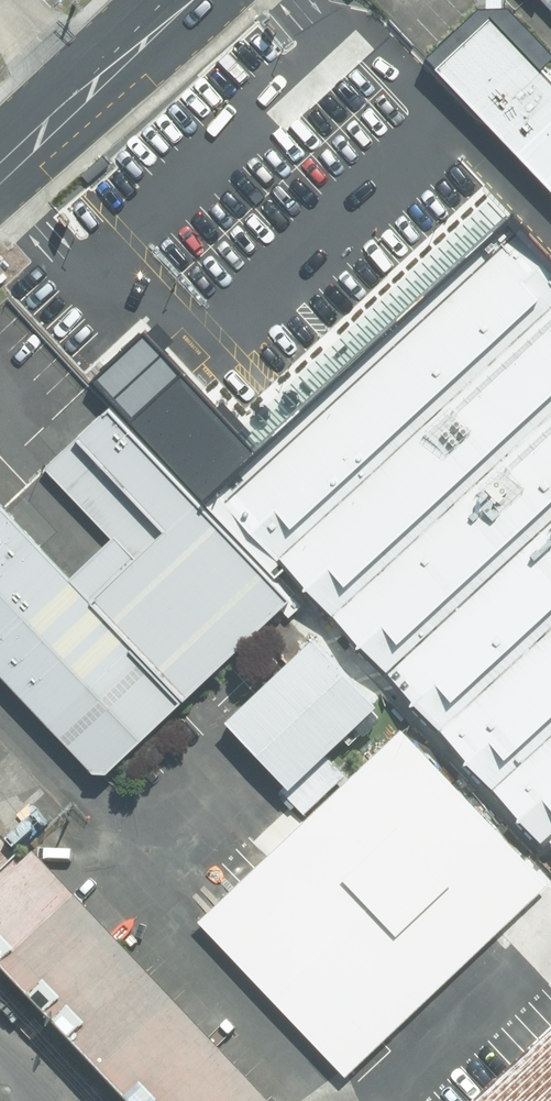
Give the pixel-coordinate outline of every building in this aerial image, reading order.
[(550,24),(550,0),(529,0),(550,24)] [(550,202),(550,88),(530,71),(545,57),(498,9),(468,9),(415,59),(550,202)] [(109,165),(101,157),(81,176),(89,184),(109,165)] [(465,173),(172,439),(546,849),(550,845),(550,267),(465,173)] [(294,615),(106,409),(36,472),(109,552),(78,581),(193,707),(294,615)] [(78,581),(0,496),(0,681),(53,739),(146,656),(78,581)] [(395,705),(329,632),(227,725),(293,797),(395,705)] [(545,893),(397,731),(192,916),(340,1078),(545,893)] [(32,858),(0,887),(0,972),(118,1100),(253,1100),(32,858)] [(545,893),(493,940),(550,1004),(550,900),(545,893)] [(471,1100),(550,1100),(550,1029),(471,1100)]
